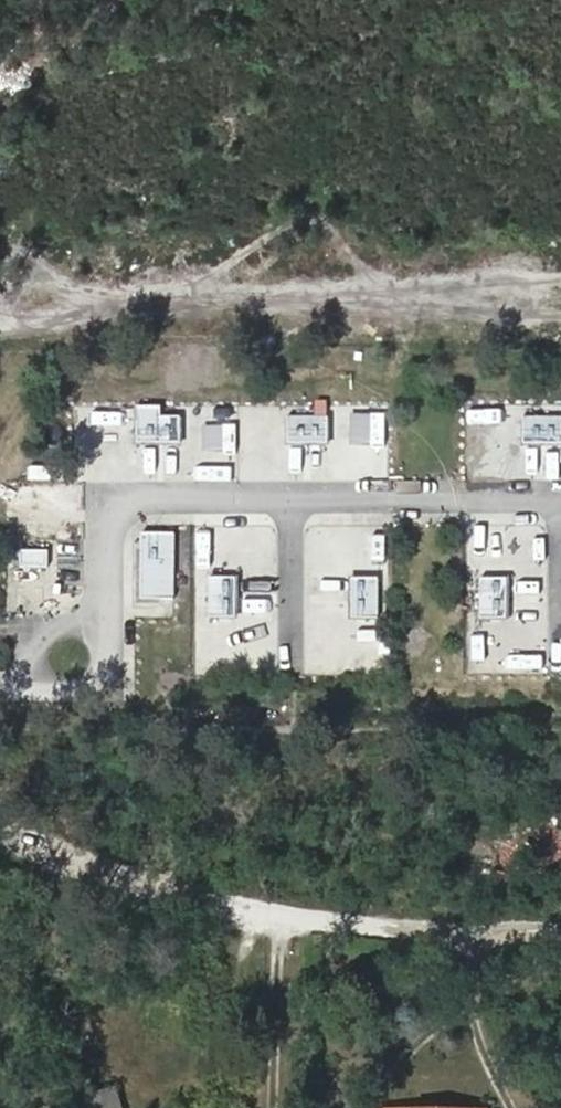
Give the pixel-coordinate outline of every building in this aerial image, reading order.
[(225,425),(227,407),(209,406),(208,424),(225,425)] [(135,408),(133,441),(177,444),(180,411),(135,408)] [(326,442),(326,416),(287,416),(287,442),(326,442)] [(560,416),(525,416),(525,438),(560,438),(560,416)] [(233,433),(204,430),(201,458),(230,461),(233,433)] [(219,575),(223,526),(199,524),(191,613),(232,617),(235,576),(219,575)] [(138,598),(173,599),(173,532),(138,531),(138,598)] [(43,615),(44,550),(7,550),(6,614),(43,615)] [(349,618),(378,617),(376,576),(347,577),(349,618)] [(506,577),(476,578),(477,617),(506,617),(506,577)] [(381,657),(342,657),(342,627),(307,627),(308,660),(335,660),(335,672),(381,672),(381,657)] [(120,1094),(94,1101),(96,1107),(124,1107),(120,1094)]
